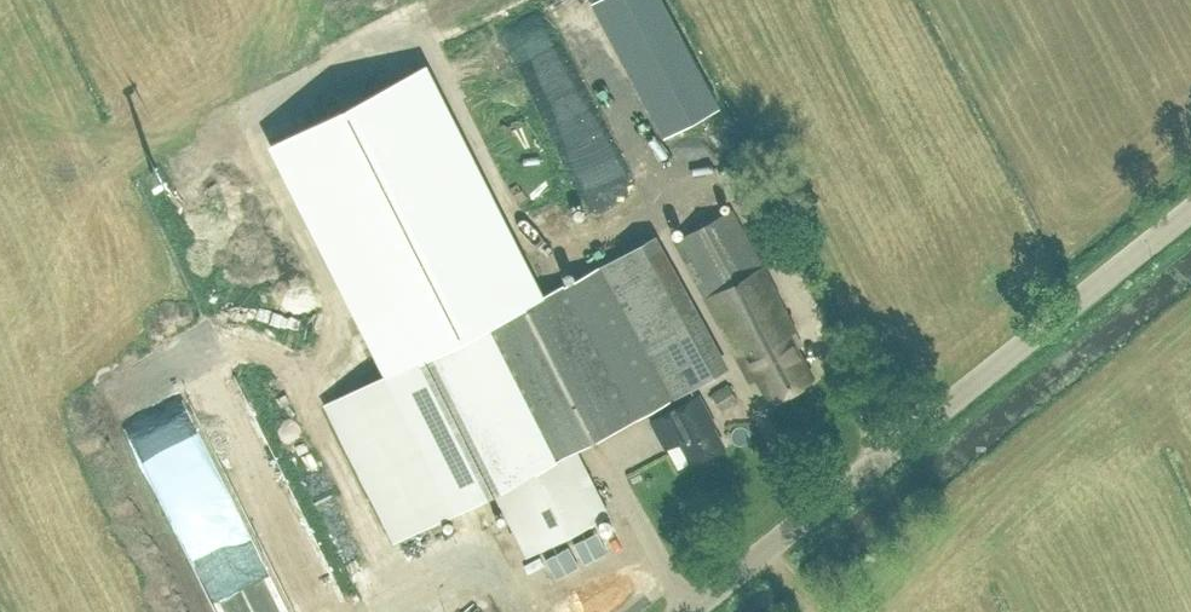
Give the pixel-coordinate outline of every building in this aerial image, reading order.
[(615,77),(578,0),(565,0),(547,9),(587,91),(615,77)] [(661,0),(590,0),(661,134),(716,104),(661,0)] [(564,115),(577,109),(534,17),(498,34),(541,125),(546,123),(582,199),(613,185),(583,121),(570,127),(564,115)] [(387,370),(327,401),(396,537),(492,489),(524,553),(607,512),(574,447),(646,411),(667,398),(719,370),(646,236),(595,263),(597,266),(536,294),(421,67),(272,143),(387,370)] [(814,379),(790,334),(796,331),(730,207),(675,237),(749,379),(756,375),(770,403),(814,379)] [(721,408),(737,398),(729,386),(713,396),(721,408)] [(665,448),(678,440),(689,461),(721,443),(708,418),(710,417),(697,393),(663,411),(664,413),(650,420),(665,448)] [(616,537),(575,555),(600,611),(626,611),(645,604),(616,537)]
